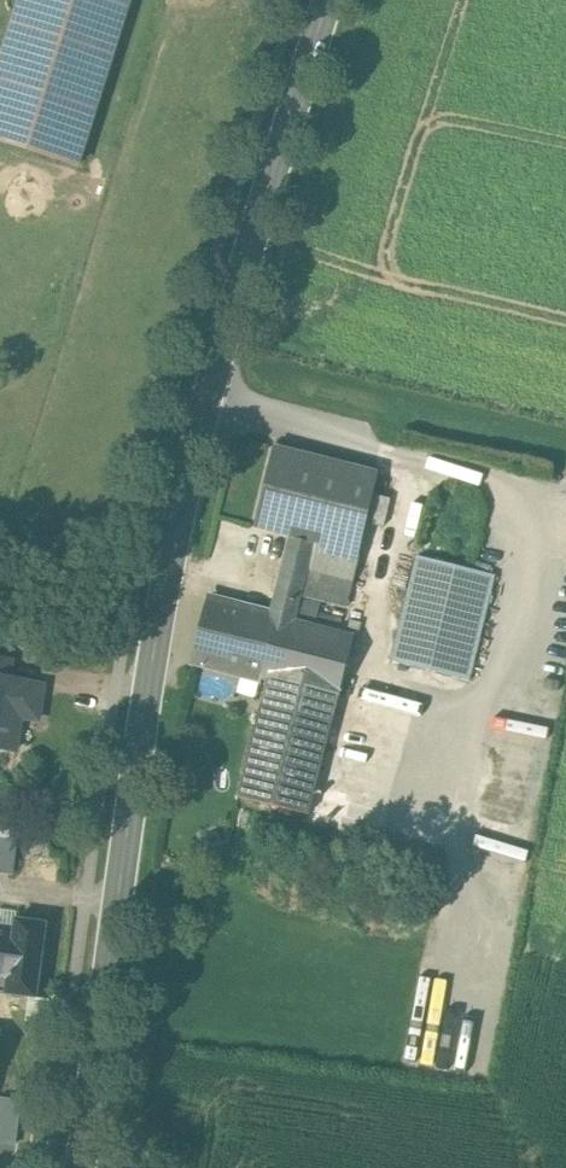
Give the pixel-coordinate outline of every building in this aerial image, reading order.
[(0,60),(0,143),(85,174),(147,0),(22,0),(0,60)] [(256,527),(291,536),(313,542),(358,554),(366,523),(382,528),(390,499),(374,495),(379,474),(277,447),(256,527)] [(276,615),(294,620),(307,568),(313,542),(291,536),(271,613),(271,614),(276,615)] [(358,554),(313,542),(307,568),(351,580),(358,554)] [(422,556),(395,658),(473,679),(500,576),(422,556)] [(271,614),(271,613),(210,598),(194,661),(260,679),(276,615),(271,614)] [(320,603),(300,598),(297,612),(316,617),(320,603)] [(263,678),(268,679),(338,697),(353,635),(276,615),(260,679),(261,679),(262,678),(263,678)] [(38,719),(44,686),(26,683),(27,679),(9,677),(11,661),(0,659),(0,748),(16,751),(22,717),(38,719)] [(307,814),(338,697),(268,679),(238,796),(307,814)] [(17,871),(17,829),(0,829),(0,870),(17,871)] [(8,986),(7,993),(35,997),(46,923),(15,919),(14,927),(0,925),(0,985),(8,986)] [(18,1145),(21,1097),(0,1096),(0,1144),(18,1145)]
